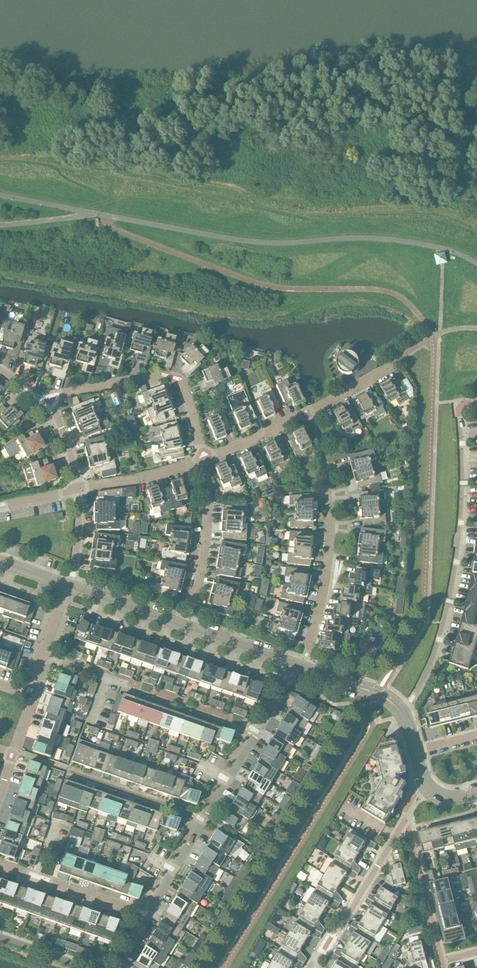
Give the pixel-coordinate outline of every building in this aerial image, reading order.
[(435,254),(437,265),(448,263),(446,252),(435,254)] [(21,337),(23,328),(13,325),(12,330),(5,328),(2,335),(4,335),(1,347),(9,349),(10,349),(12,350),(10,357),(17,359),(21,343),(21,342),(19,341),(21,337)] [(139,361),(146,363),(151,346),(148,345),(152,331),(142,329),(141,334),(134,332),(132,339),(133,339),(130,351),(141,354),(139,361)] [(112,366),(119,368),(123,351),(121,351),(125,337),(115,334),(114,339),(106,337),(104,344),(106,345),(102,356),(114,359),(112,366)] [(165,360),(163,367),(170,368),(175,352),(172,351),(176,337),(166,334),(165,339),(158,337),(156,345),(157,345),(154,356),(165,360)] [(85,372),(91,374),(96,357),(94,356),(98,342),(88,339),(86,344),(79,342),(77,350),(79,350),(75,362),(87,365),(85,372)] [(42,358),(45,347),(45,345),(31,341),(30,346),(27,345),(25,352),(20,350),(18,357),(24,358),(23,364),(31,366),(30,371),(33,372),(32,374),(39,376),(44,360),(44,359),(42,358)] [(57,377),(64,379),(69,360),(67,359),(71,345),(61,343),(60,346),(53,344),(50,353),(52,353),(49,365),(55,367),(53,374),(58,376),(57,377)] [(188,377),(199,366),(200,364),(199,363),(203,358),(209,353),(202,345),(198,349),(193,344),(187,349),(188,350),(180,358),(188,367),(183,372),(188,377)] [(350,375),(353,370),(355,372),(356,371),(357,370),(358,369),(359,368),(356,366),(360,362),(359,361),(359,360),(359,359),(358,358),(358,357),(357,356),(356,355),(355,354),(354,354),(353,353),(352,353),(351,353),(350,352),(349,352),(348,352),(346,352),(342,354),(338,360),(337,364),(337,365),(338,366),(338,367),(338,368),(339,369),(339,370),(340,371),(341,371),(341,372),(342,373),(343,373),(344,374),(345,374),(347,374),(348,375),(349,375),(350,375)] [(248,369),(250,361),(243,360),(242,368),(248,369)] [(231,378),(227,368),(222,370),(219,363),(212,366),(212,368),(201,372),(206,383),(199,386),(202,392),(216,387),(218,386),(217,383),(222,381),(231,378)] [(270,378),(275,376),(271,366),(266,368),(270,378)] [(227,393),(222,381),(217,383),(218,386),(216,387),(220,396),(227,393)] [(298,389),(295,384),(289,386),(286,381),(276,386),(285,405),(291,402),(293,406),(297,405),(297,404),(305,401),(305,400),(303,401),(300,394),(301,394),(299,389),(298,389)] [(391,403),(397,400),(400,405),(410,399),(399,381),(392,385),(390,381),(386,383),(379,387),(379,388),(381,387),(385,393),(384,394),(387,398),(388,398),(391,403)] [(153,407),(171,400),(168,390),(166,391),(164,385),(141,393),(145,403),(150,401),(153,407)] [(273,411),(279,408),(271,388),(260,393),(263,399),(257,401),(259,407),(258,408),(260,413),(262,412),(265,419),(263,420),(271,417),(275,415),(273,411)] [(255,419),(247,399),(243,391),(227,398),(233,412),(235,418),(234,418),(236,423),(237,423),(240,430),(239,431),(247,428),(251,426),(249,422),(255,419)] [(364,396),(356,401),(358,400),(362,407),(361,407),(363,412),(364,411),(368,417),(373,414),(376,419),(386,413),(376,395),(370,398),(367,394),(363,396),(364,396)] [(76,424),(94,416),(92,410),(97,408),(93,398),(71,407),(74,413),(72,414),(76,424)] [(171,400),(153,407),(155,413),(149,415),(153,424),(162,421),(175,417),(173,411),(175,410),(171,400)] [(12,425),(13,426),(19,421),(18,420),(23,415),(16,407),(13,410),(10,407),(5,412),(1,408),(0,408),(0,424),(1,423),(7,429),(12,425)] [(344,430),(350,427),(353,432),(363,426),(353,408),(346,411),(344,407),(340,409),(340,410),(333,414),(335,413),(338,420),(340,425),(341,424),(344,430)] [(216,440),(214,441),(222,438),(226,437),(224,432),(231,429),(222,409),(211,413),(213,418),(207,420),(210,427),(209,428),(211,433),(212,432),(216,440)] [(94,416),(76,424),(80,433),(82,433),(84,438),(106,430),(111,428),(107,418),(97,422),(94,416)] [(163,442),(182,437),(180,427),(178,427),(177,421),(163,424),(164,425),(154,427),(156,437),(161,436),(163,442)] [(136,422),(129,425),(131,432),(138,430),(136,422)] [(298,460),(308,455),(305,450),(311,447),(308,441),(309,440),(307,435),(306,436),(303,429),(304,428),(296,432),(292,434),(295,438),(288,441),(298,460)] [(35,437),(32,431),(10,444),(4,447),(10,458),(16,454),(23,450),(27,458),(38,451),(37,450),(44,447),(37,435),(35,437)] [(87,458),(116,451),(115,445),(111,446),(108,436),(85,442),(86,448),(85,448),(87,458)] [(182,437),(163,442),(164,448),(159,449),(161,459),(171,456),(171,460),(185,457),(183,448),(185,448),(182,437)] [(270,444),(264,447),(262,448),(262,449),(264,448),(268,456),(267,456),(269,461),(270,460),(273,467),(279,465),(281,469),(292,464),(282,444),(276,447),(274,442),(270,444)] [(354,473),(373,468),(371,462),(377,460),(374,450),(351,456),(353,462),(351,463),(354,473)] [(116,451),(87,458),(90,469),(91,468),(93,474),(101,472),(103,478),(117,475),(115,469),(116,469),(114,459),(118,458),(116,451)] [(246,455),(240,458),(238,458),(238,459),(240,458),(243,465),(242,465),(244,470),(245,470),(247,476),(254,473),(256,479),(267,474),(258,455),(252,458),(250,453),(246,455)] [(47,459),(30,464),(31,467),(23,469),(27,481),(35,479),(37,486),(50,482),(49,481),(56,479),(52,467),(50,468),(47,459)] [(220,480),(222,485),(225,492),(231,489),(242,485),(234,465),(227,468),(225,463),(221,465),(213,468),(213,469),(215,468),(218,475),(217,475),(219,480),(220,480)] [(375,474),(373,468),(354,473),(357,483),(358,483),(360,489),(371,486),(371,488),(380,487),(380,483),(383,482),(380,472),(375,474)] [(165,490),(171,510),(182,507),(181,501),(187,500),(185,493),(186,493),(185,488),(184,488),(181,480),(171,483),(172,488),(165,490)] [(171,510),(165,490),(159,492),(158,487),(147,490),(149,498),(148,498),(150,504),(151,503),(152,509),(159,508),(161,513),(171,510)] [(360,509),(380,507),(379,501),(385,501),(384,490),(381,490),(380,487),(371,488),(372,491),(360,492),(361,498),(359,498),(360,509)] [(94,514),(114,514),(114,507),(120,507),(120,497),(123,497),(123,489),(98,492),(98,497),(96,497),(96,503),(94,503),(94,514)] [(295,511),(315,511),(315,501),(313,501),(313,494),(299,495),(289,495),(289,505),(295,505),(295,511)] [(222,522),(242,523),(242,517),(248,517),(248,507),(224,505),(224,512),(222,512),(222,522)] [(380,507),(360,509),(361,519),(362,519),(363,525),(387,524),(386,513),(380,513),(380,507)] [(315,511),(295,511),(295,518),(289,518),(290,528),(300,527),(300,528),(314,528),(314,522),(315,522),(315,511)] [(114,514),(94,514),(94,524),(96,524),(96,530),(120,530),(120,520),(114,520),(114,514)] [(242,523),(222,522),(221,533),(223,533),(222,539),(246,540),(247,530),(241,529),(242,523)] [(170,542),(190,545),(191,534),(189,534),(190,528),(177,526),(176,527),(166,526),(165,535),(171,536),(170,542)] [(359,545),(379,547),(380,541),(385,542),(387,532),(363,529),(362,535),(360,535),(359,545)] [(294,548),(314,549),(315,539),(313,539),(313,533),(300,531),(300,532),(289,531),(289,541),(294,542),(294,548)] [(91,550),(111,553),(112,547),(118,548),(119,537),(96,534),(95,540),(93,540),(91,550)] [(190,545),(170,542),(169,548),(163,548),(162,557),(172,559),(186,561),(187,555),(188,555),(190,545)] [(218,558),(237,562),(238,556),(244,556),(246,546),(222,542),(221,548),(219,548),(218,558)] [(379,547),(359,545),(358,556),(360,556),(359,562),(383,565),(384,554),(378,554),(379,547)] [(314,549),(294,548),(293,554),(288,553),(287,563),(297,564),(297,565),(310,566),(311,560),(313,560),(314,549)] [(90,572),(113,580),(114,570),(115,570),(116,560),(110,559),(111,553),(91,550),(90,561),(92,561),(91,567),(90,572)] [(237,562),(218,558),(216,569),(218,569),(217,575),(241,579),(242,569),(237,568),(237,562)] [(163,578),(183,583),(185,573),(183,572),(185,566),(172,563),(171,563),(161,561),(159,571),(165,572),(163,578)] [(289,584),(309,587),(311,577),(309,577),(310,571),(296,568),(296,569),(286,567),(284,576),(290,578),(289,584)] [(351,584),(371,587),(371,586),(372,579),(379,580),(380,571),(358,568),(358,569),(357,574),(351,574),(350,577),(350,584),(351,584)] [(183,583),(163,578),(162,584),(156,583),(154,592),(164,595),(177,599),(178,593),(180,593),(183,583)] [(210,594),(230,599),(231,593),(237,595),(239,585),(216,579),(215,584),(213,584),(210,594)] [(309,587),(289,584),(288,590),(282,589),(280,598),(290,600),(290,601),(304,604),(305,597),(307,598),(309,587)] [(344,600),(363,603),(363,602),(364,595),(372,596),(373,587),(371,586),(371,587),(351,584),(350,590),(344,589),(343,593),(342,599),(344,600)] [(4,611),(3,615),(10,618),(16,599),(3,594),(0,602),(0,610),(4,611)] [(230,599),(210,594),(208,605),(209,605),(208,611),(231,617),(234,607),(228,605),(230,599)] [(256,596),(248,594),(246,602),(254,604),(256,596)] [(469,595),(467,605),(476,607),(476,596),(469,595)] [(30,605),(30,604),(16,599),(10,618),(24,623),(24,622),(30,624),(36,606),(30,605)] [(336,615),(336,616),(356,618),(357,611),(365,612),(366,603),(363,602),(363,603),(344,600),(343,606),(336,605),(336,609),(335,615),(336,615)] [(280,619),(299,625),(302,614),(301,614),(302,608),(289,604),(289,605),(279,602),(276,611),(282,613),(280,619)] [(247,605),(246,611),(253,613),(254,606),(247,605)] [(467,605),(465,615),(476,618),(476,607),(467,605)] [(465,615),(463,625),(476,628),(476,618),(465,615)] [(357,627),(359,618),(356,618),(336,616),(336,622),(329,621),(329,624),(328,624),(328,631),(329,631),(329,632),(349,634),(350,627),(357,627)] [(299,625),(280,619),(278,625),(273,623),(270,633),(280,636),(293,640),(295,634),(296,635),(299,625)] [(86,643),(92,625),(80,621),(74,639),(86,643)] [(86,643),(97,647),(103,629),(92,625),(86,643)] [(463,625),(460,635),(476,639),(476,628),(463,625)] [(108,651),(115,633),(103,629),(97,647),(108,651)] [(349,634),(329,632),(328,637),(322,637),(321,640),(320,647),(322,647),(322,648),(330,649),(330,650),(333,650),(333,649),(334,649),(334,650),(336,650),(336,649),(341,650),(342,642),(350,643),(351,634),(349,634)] [(120,655),(126,637),(115,633),(108,651),(120,655)] [(476,643),(476,639),(460,635),(457,644),(475,650),(476,643)] [(137,641),(126,637),(120,655),(131,659),(137,641)] [(131,659),(142,663),(149,645),(137,641),(131,659)] [(454,654),(472,660),(476,661),(476,650),(475,650),(457,644),(454,654)] [(6,669),(6,668),(12,670),(16,657),(18,651),(0,645),(0,667),(6,669)] [(142,663),(154,667),(160,649),(149,645),(142,663)] [(171,653),(160,649),(154,667),(165,671),(171,653)] [(183,657),(171,653),(165,671),(177,675),(183,657)] [(367,653),(364,659),(369,662),(373,656),(367,653)] [(472,660),(454,654),(451,665),(469,670),(472,660)] [(183,657),(177,675),(188,679),(194,661),(183,657)] [(205,665),(194,661),(188,679),(199,682),(205,665)] [(447,665),(443,664),(438,676),(443,678),(446,672),(445,671),(447,665)] [(199,682),(211,686),(217,669),(205,665),(199,682)] [(228,673),(217,669),(211,686),(222,690),(228,673)] [(56,683),(74,689),(78,677),(61,671),(56,683)] [(239,677),(228,673),(222,690),(233,694),(239,677)] [(251,681),(239,677),(233,694),(245,698),(251,681)] [(251,681),(245,698),(256,702),(262,685),(251,681)] [(93,696),(97,684),(91,682),(87,694),(93,696)] [(56,683),(53,694),(70,700),(74,689),(56,683)] [(53,694),(49,706),(66,712),(70,700),(53,694)] [(128,715),(134,698),(124,694),(117,712),(128,715)] [(297,697),(289,710),(308,722),(316,709),(314,708),(315,705),(308,701),(307,704),(297,697)] [(467,699),(471,717),(476,716),(476,698),(476,697),(467,699)] [(144,701),(134,698),(128,715),(138,719),(144,701)] [(467,699),(457,702),(461,720),(471,717),(467,699)] [(144,701),(138,719),(149,722),(155,705),(144,701)] [(457,702),(447,704),(452,722),(461,720),(457,702)] [(447,704),(437,707),(442,725),(452,722),(447,704)] [(165,709),(155,705),(149,722),(159,726),(165,709)] [(49,706),(45,717),(62,723),(66,712),(49,706)] [(442,725),(437,707),(427,709),(431,727),(430,727),(430,728),(442,725)] [(175,712),(165,709),(159,726),(169,730),(175,712)] [(289,710),(282,722),(300,734),(300,735),(303,737),(305,734),(301,732),(308,722),(289,710)] [(185,716),(175,712),(169,730),(179,733),(185,716)] [(189,737),(195,719),(185,716),(179,733),(189,737)] [(45,717),(41,728),(58,734),(62,723),(45,717)] [(206,723),(195,719),(189,737),(199,740),(206,723)] [(282,722),(274,735),(293,746),(300,735),(300,734),(282,722)] [(216,726),(206,723),(199,740),(210,744),(212,738),(216,726)] [(234,733),(216,726),(212,738),(230,744),(234,733)] [(54,746),(58,734),(41,728),(37,740),(54,746)] [(274,735),(266,747),(285,758),(293,746),(274,735)] [(386,824),(404,794),(401,792),(406,784),(407,784),(398,778),(397,777),(403,775),(402,769),(404,769),(398,744),(392,740),(390,743),(385,740),(385,739),(371,761),(372,762),(372,761),(376,764),(379,763),(384,782),(375,797),(372,795),(363,810),(362,810),(386,824)] [(58,747),(54,746),(37,740),(33,751),(49,757),(49,759),(53,761),(58,747)] [(82,765),(89,743),(79,740),(72,762),(82,765)] [(82,765),(91,769),(99,746),(89,743),(82,765)] [(209,745),(208,750),(213,753),(216,747),(209,745)] [(91,769),(101,772),(109,750),(99,746),(91,769)] [(266,747),(259,759),(278,771),(285,758),(266,747)] [(101,772),(111,775),(117,758),(108,755),(109,750),(101,772)] [(111,775),(120,779),(126,761),(117,758),(111,775)] [(259,759),(251,772),(270,783),(278,771),(259,759)] [(120,779),(130,782),(136,765),(126,761),(120,779)] [(25,774),(42,780),(46,768),(29,762),(25,774)] [(130,782),(140,785),(146,768),(136,765),(130,782)] [(140,785),(149,789),(156,771),(146,768),(140,785)] [(149,789),(159,792),(165,775),(156,771),(149,789)] [(251,772),(244,784),(263,796),(270,783),(251,772)] [(38,791),(42,780),(25,774),(21,785),(38,791)] [(175,778),(165,775),(159,792),(169,796),(175,778)] [(169,796),(178,799),(182,788),(183,788),(185,782),(175,778),(169,796)] [(68,805),(75,784),(65,780),(58,802),(68,805)] [(178,799),(196,805),(200,794),(193,791),(192,784),(185,782),(183,788),(182,788),(178,799)] [(85,787),(75,784),(68,805),(77,809),(85,787)] [(244,784),(236,796),(255,808),(263,796),(244,784)] [(34,802),(38,791),(21,785),(17,796),(34,802)] [(88,808),(95,790),(85,787),(77,809),(87,812),(88,808)] [(104,794),(95,790),(88,808),(98,811),(104,794)] [(114,797),(104,794),(98,811),(108,814),(114,797)] [(17,796),(13,808),(31,814),(34,802),(17,796)] [(248,820),(255,808),(236,796),(229,809),(248,820)] [(123,800),(114,797),(108,814),(117,818),(123,800)] [(133,804),(123,800),(117,818),(127,821),(133,804)] [(143,807),(133,804),(127,821),(126,825),(135,828),(137,825),(143,807)] [(152,810),(143,807),(137,825),(146,828),(152,810)] [(13,808),(9,819),(27,825),(31,814),(13,808)] [(248,820),(229,809),(221,822),(240,833),(248,820)] [(152,810),(146,828),(156,831),(162,814),(152,810)] [(176,831),(180,820),(162,814),(156,831),(161,833),(162,833),(164,833),(165,832),(167,831),(168,830),(168,829),(176,831)] [(9,819),(5,830),(23,836),(27,825),(9,819)] [(476,840),(471,820),(467,822),(461,823),(467,849),(476,846),(476,843),(476,840)] [(332,821),(327,829),(328,830),(330,831),(335,823),(333,822),(332,821)] [(450,826),(455,845),(457,851),(467,849),(461,823),(455,825),(450,826)] [(445,848),(455,845),(450,826),(446,827),(440,829),(445,848)] [(352,829),(343,844),(359,854),(363,847),(365,847),(365,843),(368,839),(368,840),(369,839),(352,829)] [(434,851),(445,848),(440,829),(434,830),(429,831),(434,851)] [(19,848),(23,836),(5,830),(1,842),(19,848)] [(208,844),(227,855),(230,857),(244,845),(234,838),(232,841),(215,831),(208,844)] [(262,831),(256,840),(262,844),(263,844),(268,835),(262,831)] [(434,851),(429,831),(425,832),(419,834),(422,845),(421,845),(423,853),(434,851)] [(159,843),(161,837),(155,835),(153,840),(159,843)] [(19,848),(1,842),(0,845),(0,854),(7,857),(6,860),(18,864),(23,849),(19,848)] [(219,868),(227,855),(208,844),(200,856),(219,868)] [(343,844),(334,859),(350,869),(352,865),(356,862),(355,861),(359,854),(343,844)] [(38,855),(32,852),(28,864),(34,866),(38,855)] [(75,858),(69,875),(79,879),(86,862),(87,857),(77,853),(75,858)] [(69,875),(75,858),(65,854),(59,872),(69,875)] [(212,880),(219,868),(200,856),(193,868),(212,880)] [(334,859),(325,874),(341,884),(345,877),(347,877),(347,873),(350,869),(334,859)] [(97,861),(96,865),(90,883),(100,886),(108,864),(97,861)] [(86,862),(79,879),(90,883),(96,865),(86,862)] [(110,890),(116,872),(118,868),(108,864),(100,886),(110,890)] [(136,873),(139,868),(133,864),(130,869),(136,873)] [(406,884),(402,864),(389,867),(391,872),(386,881),(394,886),(406,883),(406,884)] [(204,892),(212,880),(193,868),(185,881),(204,892)] [(116,872),(110,890),(120,893),(124,882),(125,882),(127,876),(116,872)] [(325,874),(316,889),(332,899),(334,894),(338,892),(337,891),(341,884),(325,874)] [(142,881),(127,876),(125,882),(124,882),(120,893),(138,899),(142,888),(140,888),(142,881)] [(434,895),(453,890),(450,877),(442,879),(442,880),(431,883),(433,890),(432,890),(434,895)] [(0,880),(0,903),(1,904),(9,883),(0,880)] [(197,904),(204,892),(185,881),(178,893),(197,904)] [(9,883),(1,904),(15,909),(22,888),(9,883)] [(375,903),(390,912),(399,897),(382,887),(377,896),(379,897),(375,903)] [(15,909),(29,913),(36,892),(22,888),(15,909)] [(316,889),(307,904),(323,913),(327,907),(329,907),(329,903),(332,899),(316,889)] [(453,890),(434,895),(435,900),(437,907),(456,902),(453,890)] [(50,897),(36,892),(29,913),(42,918),(50,897)] [(178,893),(170,905),(189,917),(197,904),(178,893)] [(42,918),(56,923),(63,902),(50,897),(42,918)] [(56,923),(70,928),(77,907),(63,902),(56,923)] [(459,914),(456,902),(437,907),(439,915),(440,919),(459,914)] [(382,925),(390,912),(375,903),(372,908),(370,907),(365,915),(382,925)] [(307,904),(298,919),(314,928),(316,924),(320,922),(319,920),(323,913),(307,904)] [(182,929),(189,917),(170,905),(163,918),(182,929)] [(77,907),(70,928),(83,932),(91,911),(77,907)] [(279,908),(277,913),(284,917),(287,913),(280,908),(279,908)] [(83,932),(97,937),(104,916),(91,911),(83,932)] [(463,927),(459,914),(440,919),(441,924),(443,932),(463,927)] [(374,939),(382,925),(365,915),(360,923),(362,925),(359,930),(374,939)] [(104,916),(97,937),(111,942),(118,921),(104,916)] [(155,930),(174,942),(182,929),(163,918),(155,930)] [(298,919),(289,934),(305,943),(309,937),(311,937),(311,933),(314,928),(298,919)] [(269,923),(266,929),(267,930),(271,932),(274,926),(271,924),(269,923)] [(421,925),(408,929),(409,935),(423,932),(421,925)] [(446,944),(466,939),(463,927),(443,932),(445,939),(446,944)] [(167,954),(174,942),(155,930),(148,943),(167,954)] [(355,936),(353,935),(348,943),(365,953),(374,939),(359,930),(355,936)] [(280,948),(296,958),(298,954),(302,951),(301,950),(305,943),(289,934),(280,948)] [(262,938),(258,945),(263,948),(267,942),(262,939),(262,938)] [(409,967),(423,967),(421,962),(426,961),(426,962),(427,961),(422,941),(421,941),(410,944),(412,954),(405,965),(409,967)] [(167,954),(148,943),(140,955),(159,966),(167,954)] [(357,967),(365,953),(348,943),(343,951),(345,952),(342,958),(357,967)] [(385,947),(381,952),(388,956),(391,951),(385,947)] [(271,963),(279,967),(290,967),(291,966),(293,967),(293,962),(296,958),(280,948),(271,963)] [(159,966),(140,955),(133,967),(134,967),(158,967),(159,966)] [(357,967),(342,958),(339,964),(336,962),(333,967),(356,967),(357,967)]
